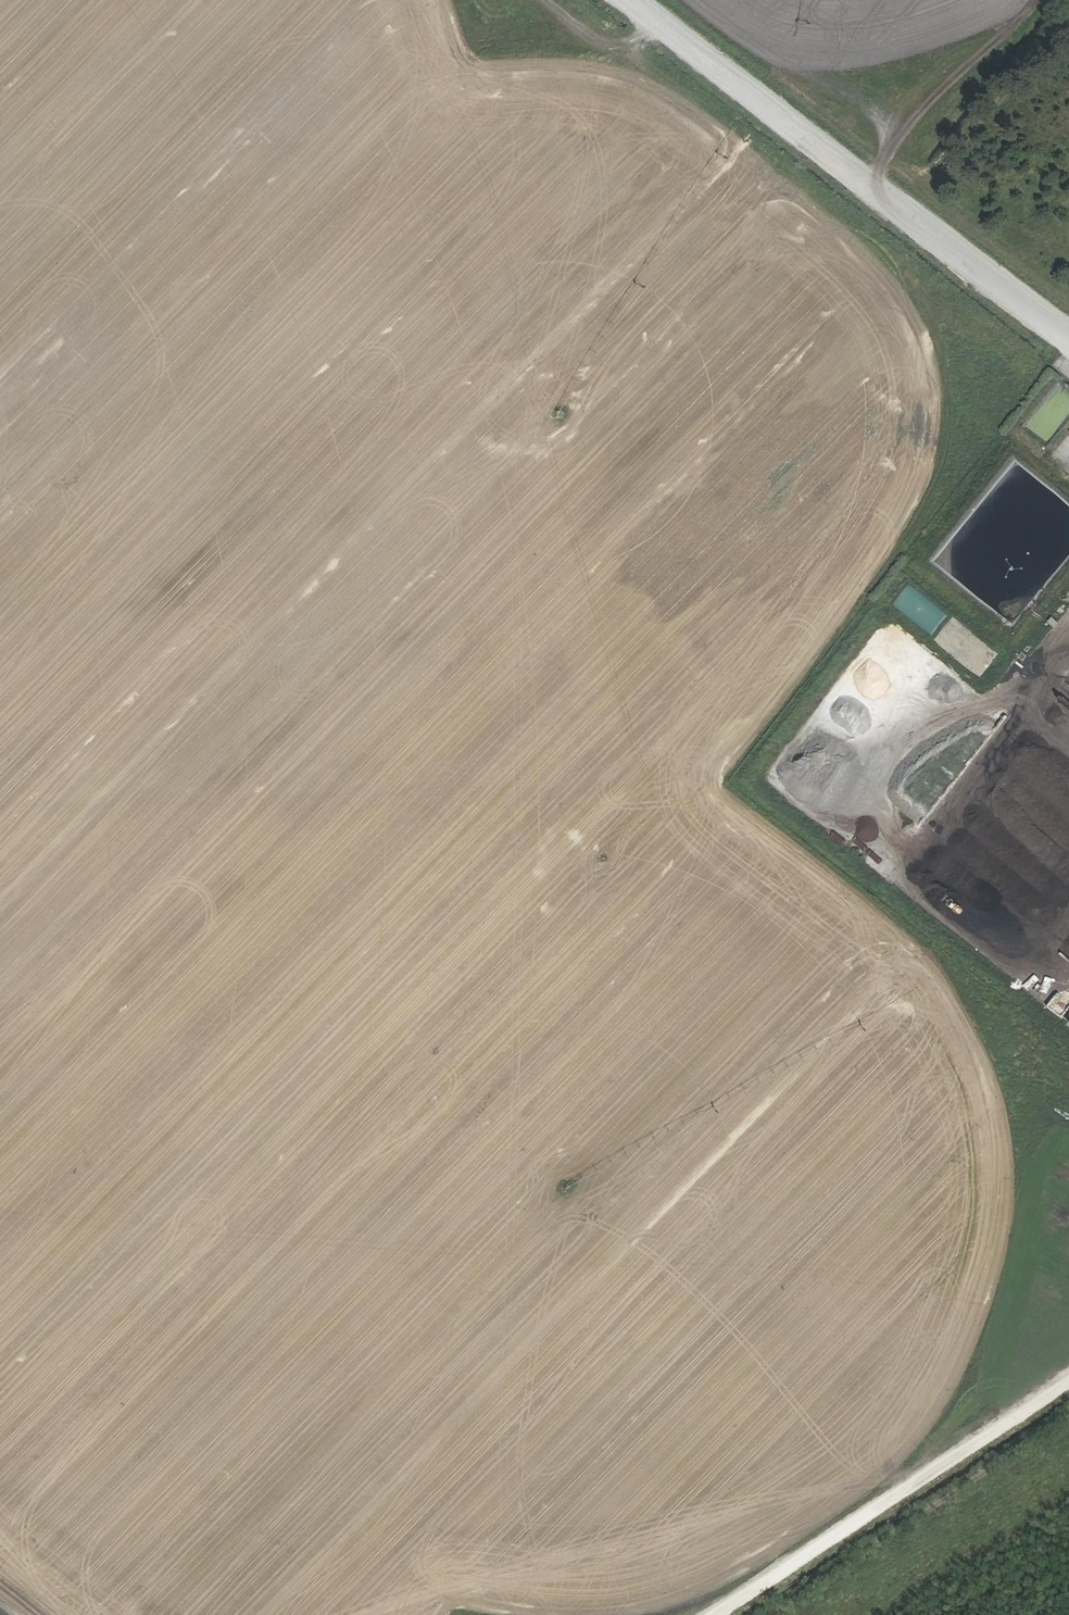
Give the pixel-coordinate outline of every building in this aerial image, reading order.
[(932,633),(947,612),(906,584),(892,606),(932,633)] [(933,642),(981,677),(998,652),(951,618),(933,642)]
